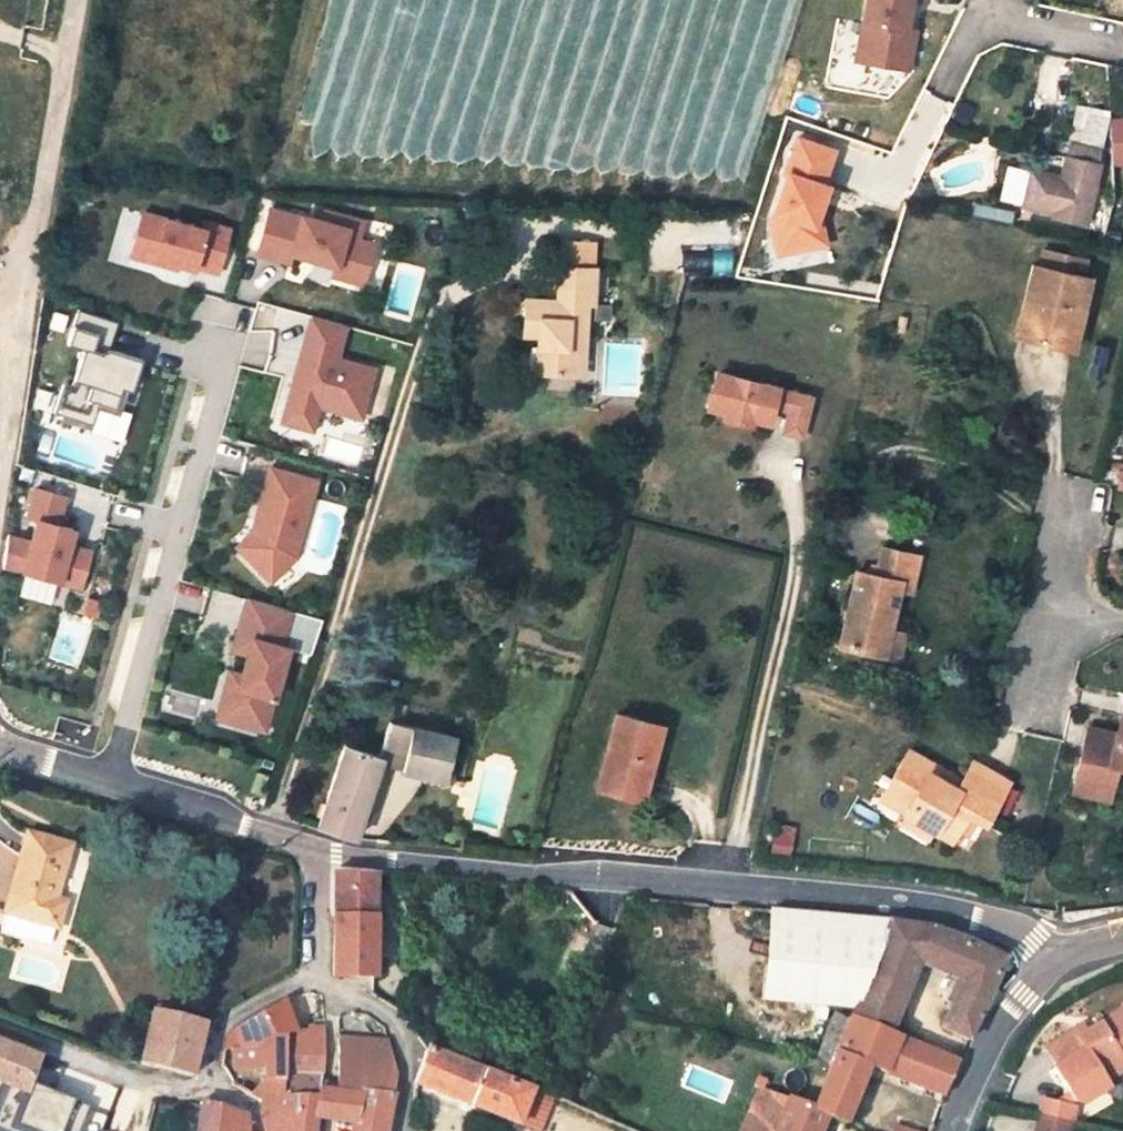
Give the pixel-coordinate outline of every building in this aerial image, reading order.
[(862,22),(863,22),(856,59),(907,68),(914,30),(904,29),(909,0),(866,0),(862,22)] [(1063,122),(1072,125),(1076,105),(1066,103),(1063,122)] [(1076,105),(1072,125),(1068,141),(1100,148),(1107,113),(1076,105)] [(769,219),(777,252),(804,246),(800,225),(801,221),(812,224),(816,210),(825,186),(820,183),(831,149),(796,137),(783,172),(785,173),(769,219)] [(1100,148),(1068,141),(1065,156),(1096,163),(1100,148)] [(1065,156),(1064,164),(1057,196),(1053,214),(1080,220),(1084,203),(1088,204),(1096,163),(1065,156)] [(1057,196),(1064,164),(1047,160),(1040,192),(1057,196)] [(270,209),(257,254),(289,263),(291,253),(303,257),(304,252),(313,254),(311,259),(335,266),(333,276),(363,284),(374,244),(357,239),(362,221),(324,211),(322,221),(300,215),(300,217),(270,209)] [(800,225),(804,246),(823,242),(816,210),(812,224),(801,221),(800,225)] [(225,275),(233,226),(140,211),(132,261),(225,275)] [(1061,323),(1077,327),(1087,278),(1033,266),(1017,334),(1056,343),(1061,323)] [(524,333),(536,333),(545,334),(543,373),(581,375),(585,304),(594,304),(596,270),(565,270),(562,306),(551,306),(551,299),(527,298),(524,333)] [(70,398),(129,413),(143,357),(113,349),(120,320),(76,309),(68,344),(83,348),(70,398)] [(345,325),(311,316),(297,368),(303,369),(301,376),(294,380),(282,422),(312,430),(319,406),(360,418),(374,369),(336,359),(345,325)] [(1073,347),(1077,327),(1061,323),(1056,343),(1073,347)] [(543,373),(545,334),(536,333),(533,372),(543,373)] [(809,398),(715,375),(707,409),(723,413),(721,418),(748,425),(750,419),(766,423),(770,407),(787,411),(781,434),(799,438),(809,398)] [(256,538),(240,554),(268,582),(291,558),(312,482),(267,469),(252,523),(260,525),(256,538)] [(31,486),(23,516),(32,518),(53,522),(61,494),(31,486)] [(26,540),(18,569),(76,585),(86,549),(65,543),(66,539),(61,537),(64,525),(53,522),(32,518),(26,540)] [(235,548),(240,554),(256,538),(260,525),(252,523),(249,534),(235,548)] [(69,527),(64,525),(61,537),(66,539),(69,527)] [(7,534),(2,564),(18,569),(26,540),(7,534)] [(890,626),(898,589),(910,591),(917,557),(882,550),(879,565),(877,574),(870,572),(855,569),(838,647),(883,657),(890,626)] [(870,572),(877,574),(879,565),(872,564),(870,572)] [(219,723),(275,736),(295,645),(290,644),(298,609),(244,597),(231,652),(249,656),(246,672),(231,668),(219,723)] [(909,631),(890,626),(883,657),(903,661),(909,631)] [(207,713),(220,714),(226,670),(212,668),(207,713)] [(1115,742),(1082,735),(1069,789),(1107,797),(1115,765),(1122,767),(1122,706),(1115,742)] [(660,725),(617,713),(597,787),(641,799),(660,725)] [(380,757),(379,760),(390,764),(391,767),(402,769),(410,727),(390,722),(380,757)] [(453,736),(410,727),(402,769),(450,779),(452,772),(446,769),(453,736)] [(364,807),(379,760),(380,757),(345,745),(317,825),(354,837),(364,807)] [(911,801),(905,811),(936,829),(952,838),(957,829),(966,813),(983,824),(1005,783),(972,763),(957,787),(943,780),(946,772),(908,749),(887,787),(911,801)] [(390,764),(379,760),(364,807),(376,811),(390,766),(391,767),(390,764)] [(268,775),(256,771),(250,790),(261,794),(268,775)] [(905,811),(911,801),(887,787),(881,798),(905,811)] [(928,842),(936,829),(905,811),(898,824),(928,842)] [(983,824),(966,813),(957,829),(975,839),(983,824)] [(473,817),(470,816),(467,825),(474,828),(475,823),(477,817),(473,817)] [(37,909),(54,846),(7,832),(0,859),(0,898),(37,909)] [(772,854),(784,856),(788,835),(775,833),(772,854)] [(794,837),(788,835),(784,856),(791,857),(794,837)] [(379,873),(333,870),(331,979),(376,977),(379,873)] [(33,924),(37,909),(0,898),(0,916),(33,924)] [(832,1003),(853,1004),(858,990),(820,975),(836,914),(773,912),(768,998),(832,1003)] [(836,914),(820,975),(858,990),(885,916),(836,914)] [(858,990),(853,1004),(849,1016),(888,1033),(917,965),(957,979),(938,1029),(966,1042),(969,1033),(991,973),(996,975),(1001,974),(1004,969),(1003,964),(997,963),(996,959),(943,926),(885,916),(858,990)] [(282,1095),(275,1034),(284,1032),(288,1000),(227,1017),(213,1049),(263,1041),(264,1070),(224,1076),(265,1092),(269,1114),(285,1114),(292,1115),(294,1096),(282,1095)] [(181,1059),(188,1014),(186,1010),(142,1002),(131,1054),(178,1064),(181,1059)] [(1071,1037),(1066,1030),(1041,1046),(1063,1080),(1088,1064),(1100,1083),(1122,1068),(1120,1063),(1122,1061),(1122,1005),(1082,1030),(1071,1037)] [(834,1052),(849,1016),(837,1010),(823,1046),(834,1052)] [(834,1052),(806,1117),(829,1126),(840,1130),(846,1130),(870,1074),(942,1105),(946,1094),(957,1064),(888,1033),(849,1016),(834,1052)] [(1076,1023),(1066,1030),(1071,1037),(1082,1030),(1076,1023)] [(404,1092),(498,1130),(508,1130),(522,1089),(409,1044),(404,1092)] [(27,1086),(32,1056),(0,1046),(0,1079),(27,1086)] [(328,1048),(329,1061),(354,1060),(354,1047),(328,1048)] [(381,1068),(380,1059),(354,1060),(329,1061),(330,1092),(380,1094),(381,1068)] [(1088,1064),(1063,1080),(1069,1090),(1075,1099),(1100,1083),(1088,1064)] [(380,1094),(330,1092),(323,1090),(316,1093),(313,1095),(294,1096),(292,1115),(285,1114),(285,1130),(313,1130),(315,1109),(346,1110),(345,1130),(377,1130),(380,1094)] [(1075,1099),(1069,1090),(1049,1103),(1063,1107),(1075,1099)] [(782,1107),(754,1095),(738,1130),(771,1130),(782,1107)] [(1037,1101),(1033,1117),(1065,1124),(1069,1108),(1063,1107),(1049,1103),(1037,1101)] [(196,1105),(191,1130),(242,1130),(243,1115),(228,1108),(212,1105),(196,1105)] [(782,1107),(771,1130),(827,1130),(829,1126),(806,1117),(782,1107)] [(266,1130),(285,1130),(285,1114),(269,1114),(266,1130)] [(1065,1124),(1033,1117),(1030,1130),(1064,1130),(1065,1124)]
